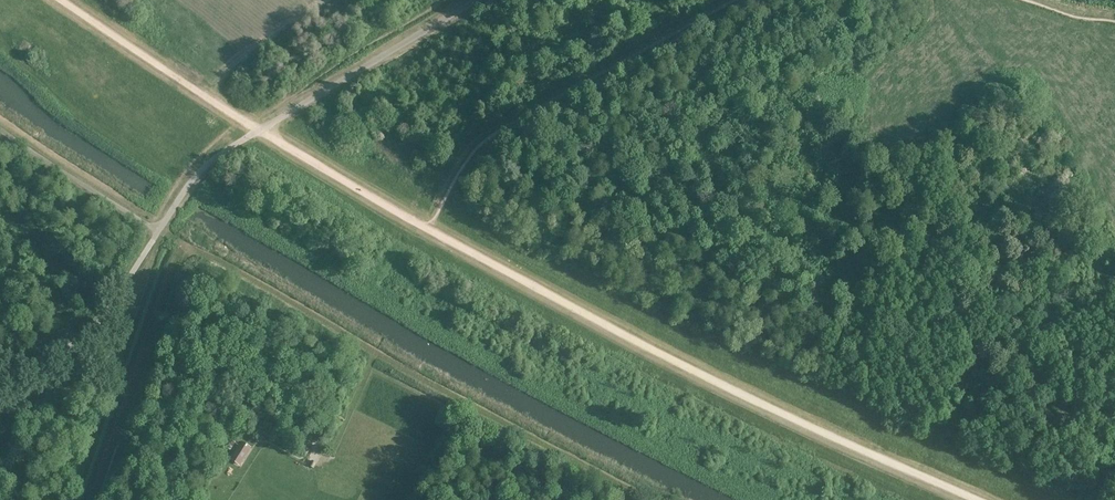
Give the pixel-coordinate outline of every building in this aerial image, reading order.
[(232,456),(235,448),(239,449),(241,443),(231,439),(226,454),(232,456)] [(309,460),(306,464),(312,468),(315,463),(309,460)]
